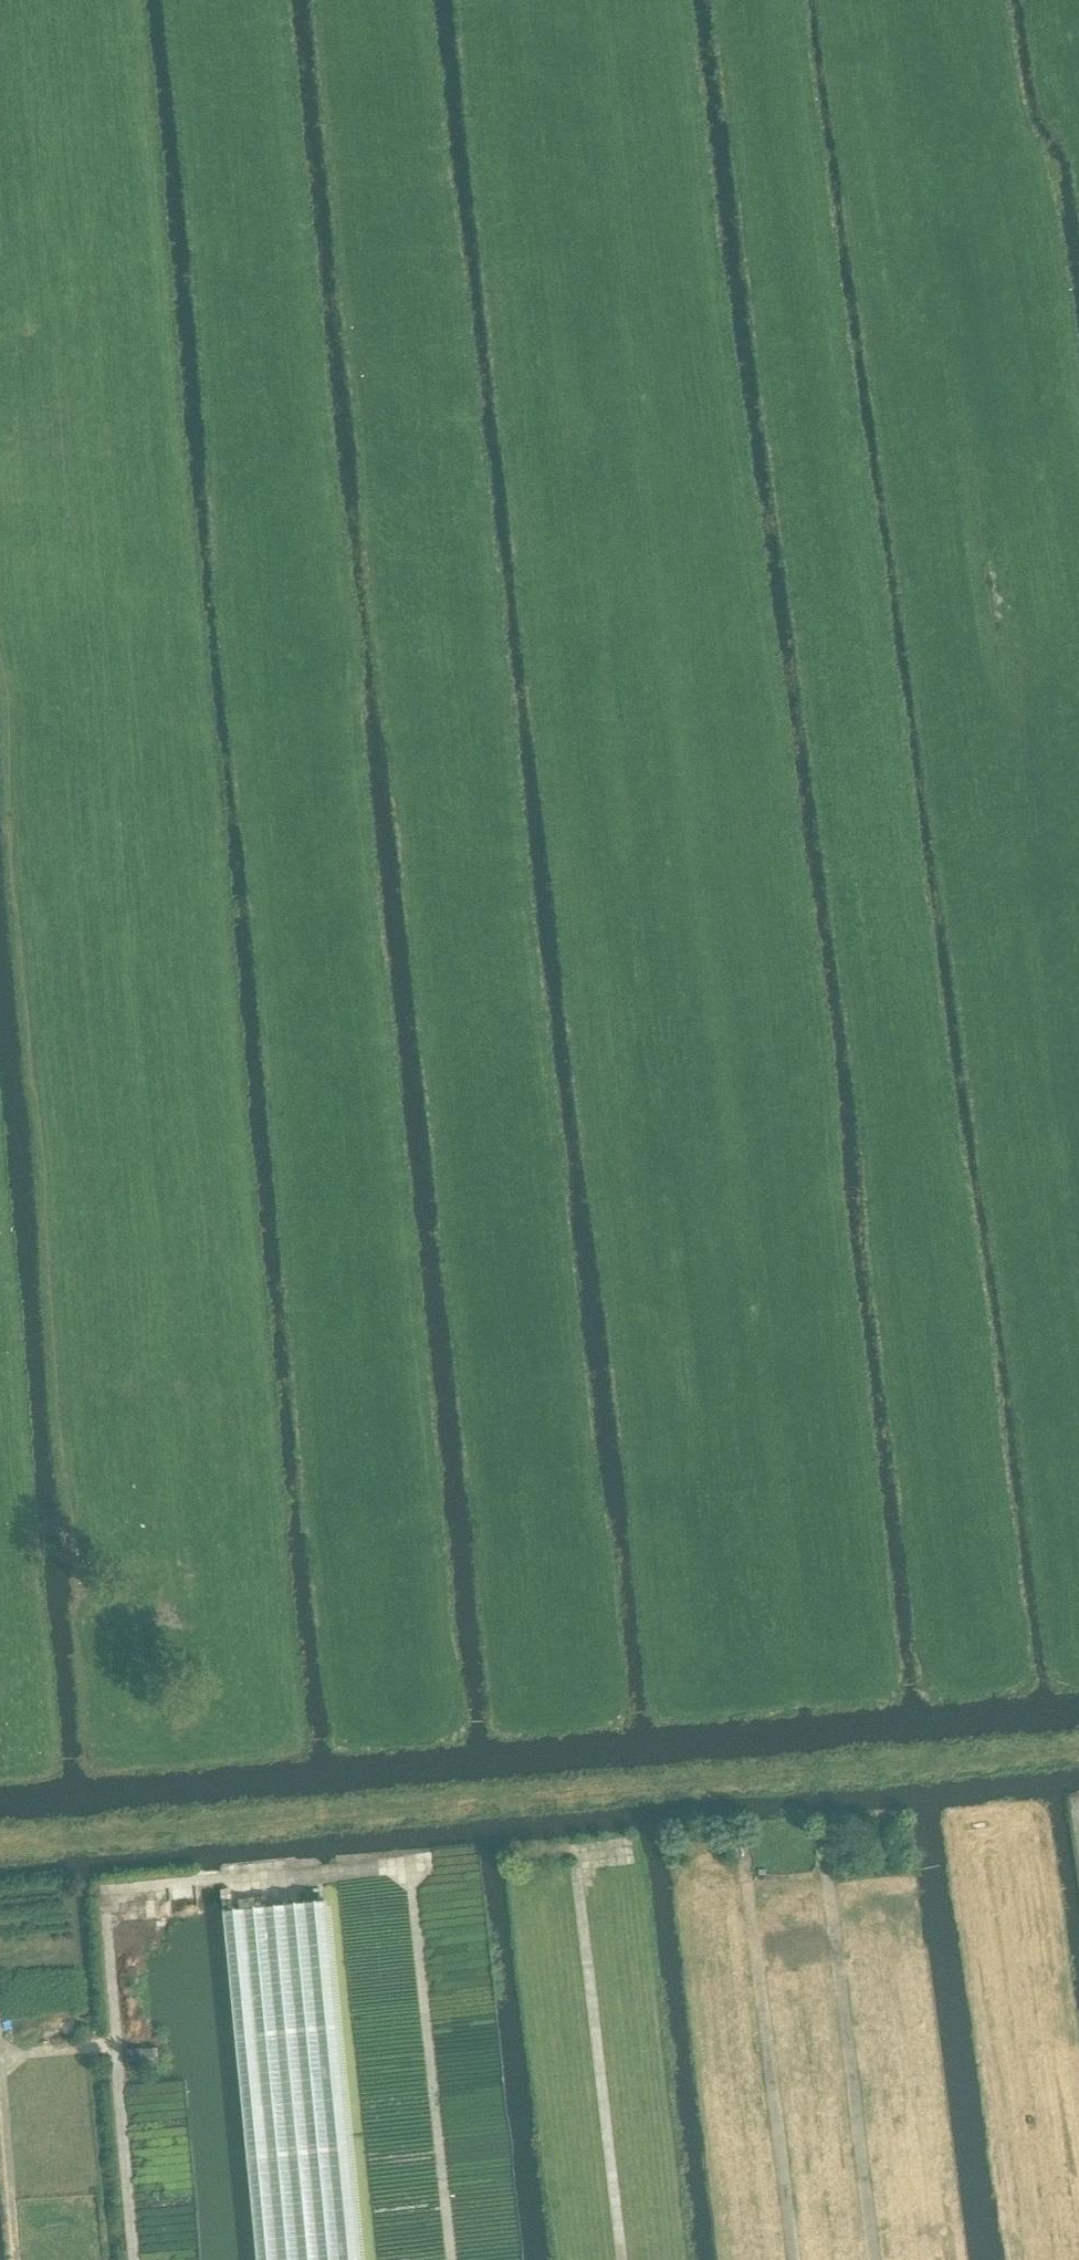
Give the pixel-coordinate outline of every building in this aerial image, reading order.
[(327,1901),(324,1902),(224,1911),(258,2259),(362,2259),(327,1901)] [(127,2049),(129,2067),(159,2065),(157,2046),(127,2049)]
